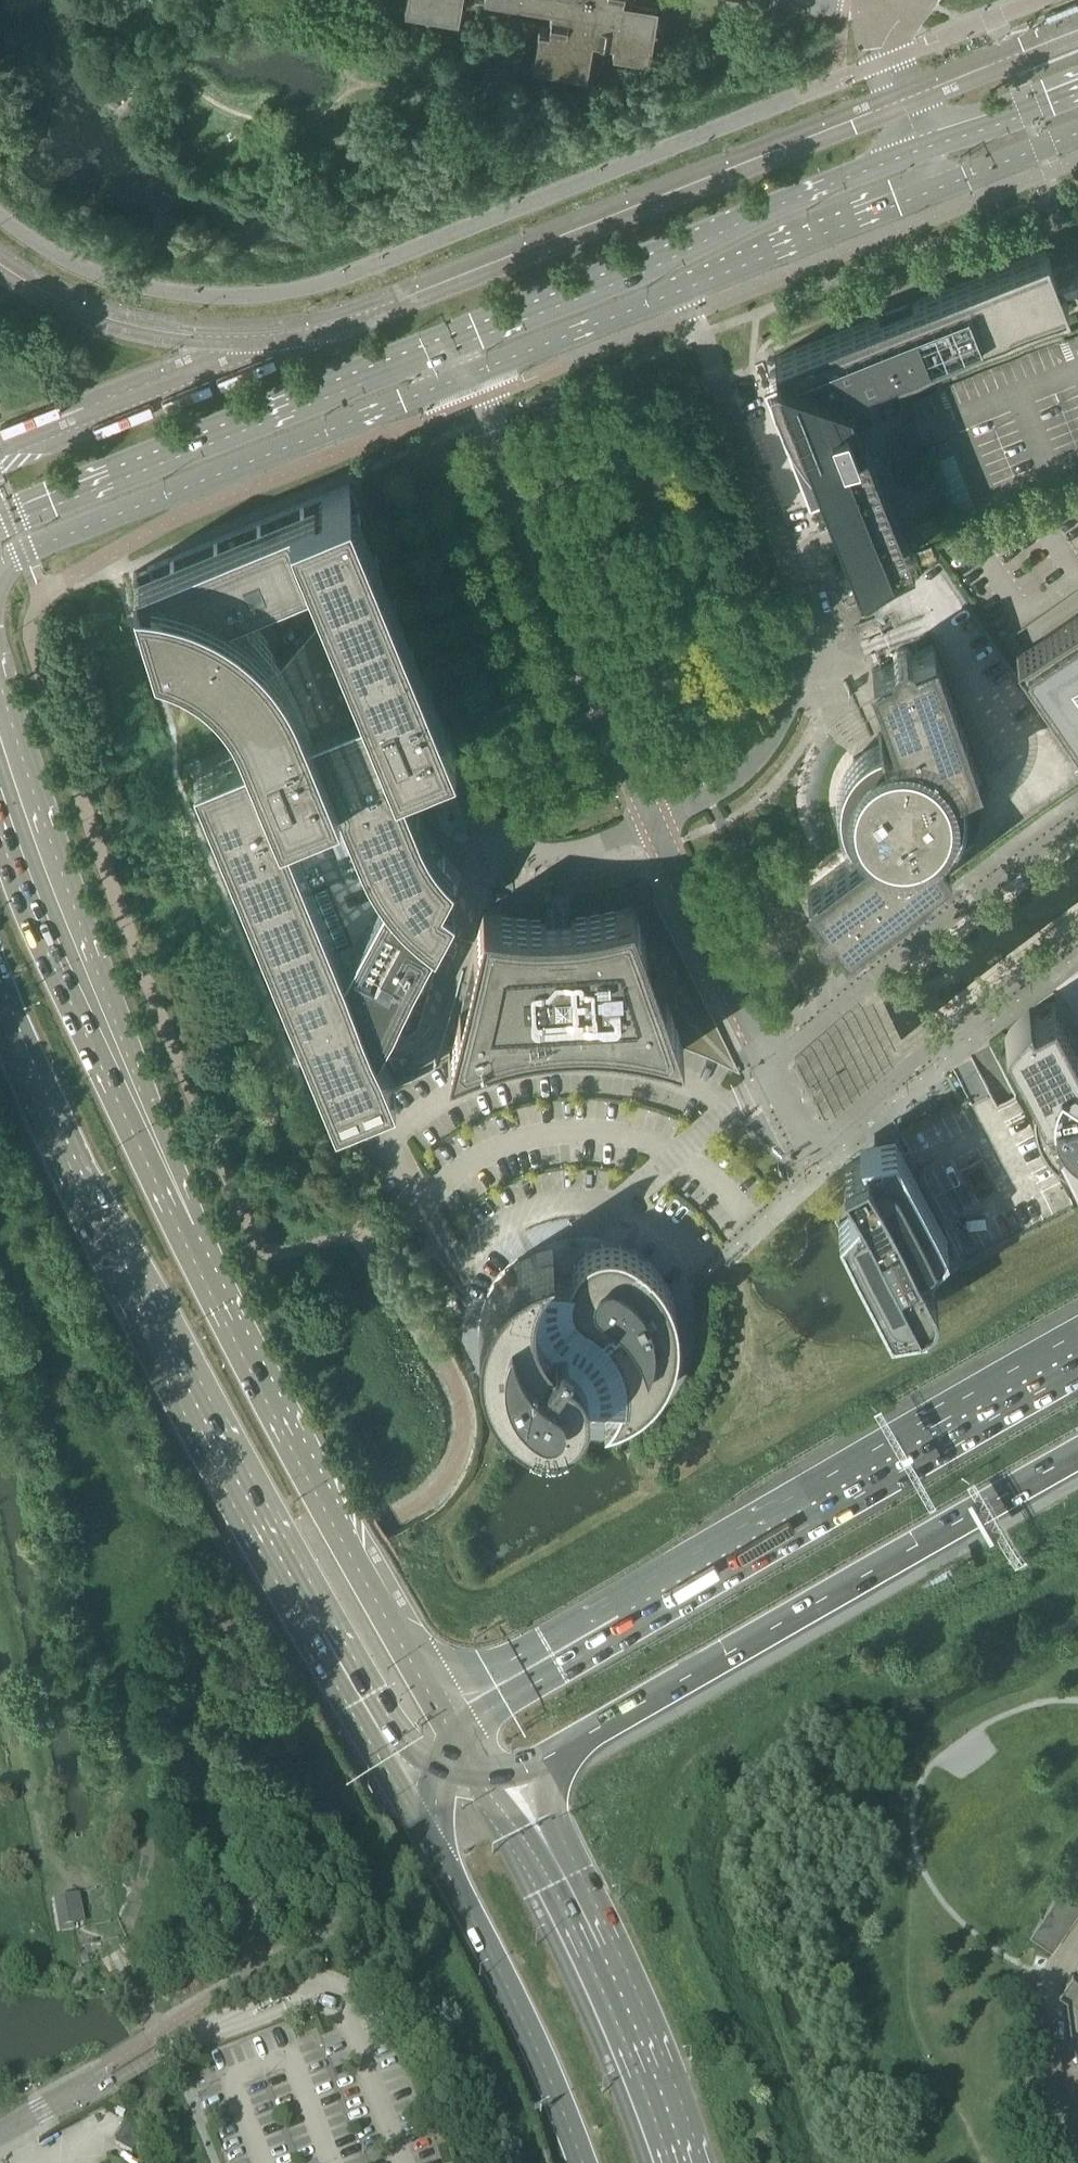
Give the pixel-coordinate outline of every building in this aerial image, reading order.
[(404,4),(458,13),(460,0),(405,0),(404,4)] [(551,4),(547,26),(538,25),(532,61),(586,70),(592,35),(613,39),(612,49),(649,55),(658,0),(527,0),(551,4)] [(769,375),(775,395),(781,410),(773,413),(789,454),(809,503),(829,496),(840,525),(844,535),(850,550),(859,572),(863,570),(866,569),(913,551),(904,529),(899,515),(894,503),(871,446),(871,445),(868,438),(864,427),(850,391),(854,390),(929,360),(934,358),(948,353),(948,352),(1068,305),(1059,282),(1068,278),(1077,274),(1077,246),(1049,257),(1046,250),(912,303),(912,302),(879,315),(879,316),(775,357),(780,371),(769,375)] [(314,498),(133,573),(141,598),(155,641),(143,646),(193,768),(268,951),(335,1112),(395,1087),(395,1086),(376,1041),(383,1028),(392,1025),(392,1026),(393,1027),(395,1028),(396,1029),(398,1030),(399,1031),(402,1031),(404,1031),(407,1031),(409,1030),(411,1029),(413,1028),(415,1026),(417,1024),(418,1023),(419,1021),(424,1003),(429,986),(461,980),(469,951),(500,848),(454,738),(355,498),(350,483),(314,498)] [(940,529),(935,517),(922,522),(927,534),(940,529)] [(936,559),(931,545),(917,550),(922,564),(936,559)] [(1023,652),(1015,656),(1076,745),(1072,747),(1074,749),(1077,751),(1077,613),(1043,638),(1023,651),(1023,652)] [(909,650),(908,650),(907,649),(905,648),(903,648),(901,648),(899,649),(898,649),(896,651),(895,652),(894,654),(893,655),(893,657),(893,659),(893,661),(893,662),(888,664),(872,669),(893,728),(878,734),(879,739),(875,740),(871,742),(867,745),(863,747),(859,750),(856,753),(853,757),(849,762),(846,766),(844,770),(842,774),(841,779),(840,783),(839,788),(838,792),(838,797),(838,802),(839,806),(839,811),(841,815),(842,820),(844,824),(846,828),(848,832),(851,836),(847,839),(856,851),(807,890),(820,908),(819,909),(818,910),(817,912),(817,914),(817,916),(817,918),(817,920),(818,921),(819,923),(821,924),(822,925),(824,926),(826,926),(828,926),(830,926),(831,925),(833,924),(847,942),(950,862),(938,847),(942,844),(945,841),(947,839),(950,836),(953,832),(956,826),(958,822),(959,818),(961,813),(962,809),(963,804),(963,799),(963,794),(962,790),(962,786),(961,781),(959,777),(977,770),(934,647),(912,655),(911,653),(910,652),(909,650)] [(630,903),(632,902),(632,903),(653,896),(645,880),(644,880),(643,880),(642,881),(641,881),(640,882),(639,882),(633,884),(627,886),(621,888),(615,890),(608,891),(602,893),(596,894),(589,895),(583,896),(577,897),(570,897),(571,915),(572,915),(582,914),(592,912),(601,910),(611,908),(621,906),(630,903)] [(543,899),(532,899),(530,916),(532,916),(542,917),(545,917),(543,899)] [(483,910),(473,951),(474,951),(461,1009),(460,1009),(448,1060),(456,1056),(466,1052),(475,1048),(485,1045),(495,1042),(505,1039),(515,1037),(525,1035),(535,1033),(549,1031),(580,1029),(592,1030),(602,1030),(613,1031),(623,1032),(633,1034),(643,1036),(654,1038),(664,1041),(673,1044),(683,1047),(632,903),(632,902),(630,903),(621,906),(611,908),(601,910),(592,912),(582,914),(572,915),(571,915),(562,916),(552,916),(545,917),(542,917),(532,916),(530,916),(522,916),(520,916),(513,915),(503,914),(493,912),(483,910)] [(1054,1005),(1033,1016),(1029,1009),(1023,1014),(1019,1018),(1015,1023),(1011,1027),(1008,1032),(1005,1037),(1032,1089),(1031,1094),(1031,1099),(1031,1104),(1032,1109),(1033,1114),(1034,1118),(1036,1123),(1038,1127),(1040,1132),(1043,1136),(1046,1140),(1049,1144),(1052,1147),(1056,1150),(1060,1153),(1064,1156),(1068,1159),(1077,1178),(1077,1052),(1054,1005)] [(340,1113),(352,1138),(373,1127),(360,1103),(340,1113)] [(859,1143),(862,1148),(865,1153),(844,1164),(866,1206),(861,1209),(857,1201),(838,1220),(890,1320),(921,1312),(925,1311),(921,1303),(928,1300),(930,1298),(931,1297),(933,1295),(934,1293),(935,1291),(935,1289),(935,1286),(935,1284),(935,1282),(934,1280),(926,1265),(919,1252),(924,1249),(928,1256),(947,1237),(895,1138),(859,1143)] [(636,1252),(632,1250),(627,1248),(622,1245),(617,1243),(611,1243),(607,1243),(603,1243),(599,1244),(596,1245),(592,1247),(589,1248),(586,1250),(583,1253),(580,1255),(577,1258),(575,1261),(573,1264),(572,1268),(570,1271),(569,1275),(561,1273),(561,1272),(561,1270),(560,1268),(559,1267),(558,1266),(557,1265),(555,1264),(554,1264),(552,1264),(550,1264),(549,1265),(548,1266),(547,1267),(546,1269),(545,1270),(537,1268),(539,1264),(541,1260),(543,1256),(546,1252),(548,1248),(552,1245),(553,1243),(546,1244),(541,1246),(535,1248),(530,1250),(525,1253),(521,1256),(513,1261),(509,1265),(505,1268),(501,1273),(498,1277),(494,1282),(491,1286),(489,1291),(486,1297),(484,1302),(482,1308),(481,1313),(480,1319),(479,1325),(478,1330),(478,1336),(479,1342),(479,1347),(480,1353),(482,1358),(483,1364),(485,1369),(488,1374),(490,1379),(493,1384),(496,1389),(500,1393),(504,1398),(508,1402),(512,1405),(516,1409),(521,1412),(526,1415),(531,1418),(536,1419),(538,1420),(542,1421),(546,1421),(550,1421),(553,1420),(557,1420),(561,1418),(564,1417),(568,1415),(571,1413),(574,1411),(577,1408),(579,1406),(581,1402),(583,1399),(585,1396),(586,1392),(587,1389),(620,1395),(618,1400),(616,1404),(613,1408),(611,1412),(608,1416),(605,1419),(603,1420),(603,1421),(611,1419),(617,1417),(622,1415),(627,1413),(632,1410),(636,1408),(640,1405),(644,1401),(649,1398),(653,1394),(657,1390),(660,1385),(663,1380),(666,1376),(669,1371),(671,1365),(673,1360),(675,1355),(677,1349),(678,1344),(678,1340),(678,1334),(678,1328),(678,1322),(677,1316),(676,1310),(675,1304),(673,1299),(671,1294),(669,1289),(666,1284),(663,1279),(660,1275),(657,1270),(653,1266),(649,1262),(645,1259),(640,1255),(636,1252)] [(293,1719),(278,1728),(285,1739),(300,1730),(293,1719)] [(1070,1876),(1077,1882),(1077,1868),(1076,1866),(1070,1876)] [(1063,1886),(1077,1896),(1077,1882),(1070,1876),(1063,1886)] [(1056,1896),(1077,1910),(1077,1896),(1063,1886),(1056,1896)] [(79,1925),(74,1895),(54,1899),(59,1932),(73,1930),(73,1926),(79,1925)] [(1050,1905),(1072,1921),(1077,1912),(1077,1910),(1056,1896),(1050,1905)] [(1050,1905),(1043,1915),(1066,1930),(1072,1921),(1050,1905)] [(1043,1915),(1037,1925),(1059,1940),(1066,1930),(1043,1915)] [(1059,1940),(1037,1925),(1030,1934),(1052,1950),(1059,1940)] [(1077,1992),(1077,1977),(1073,1973),(1066,1984),(1077,1992)] [(1066,1984),(1059,1994),(1077,2007),(1077,1992),(1066,1984)] [(126,2127),(116,2144),(132,2153),(135,2147),(131,2129),(130,2129),(126,2127)]
